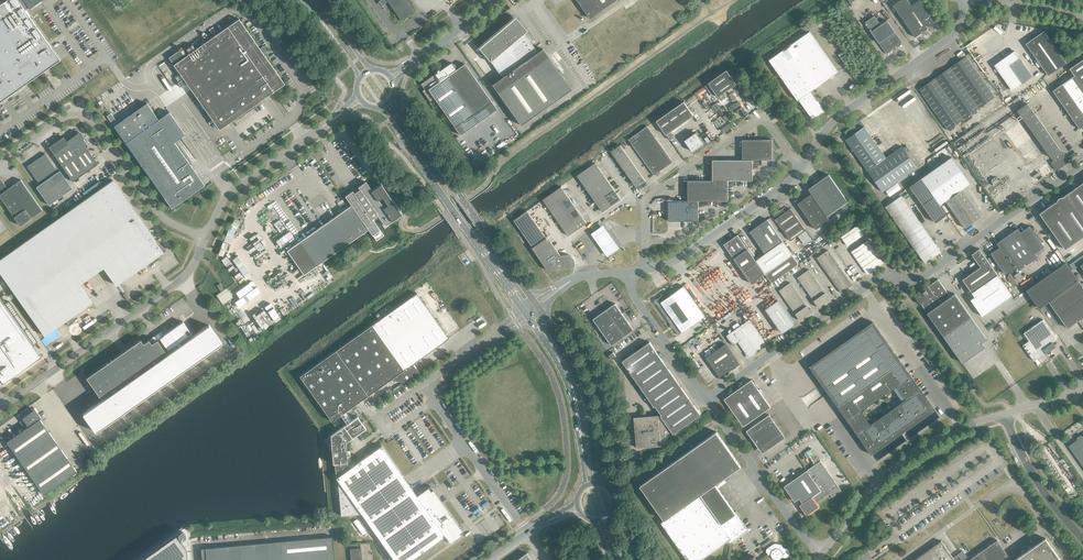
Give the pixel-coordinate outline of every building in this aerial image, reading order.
[(44,71),(60,60),(25,10),(29,7),(30,9),(41,1),(41,0),(1,0),(3,3),(0,5),(0,102),(44,71)] [(417,33),(425,26),(407,0),(393,0),(417,33)] [(435,19),(448,11),(440,0),(422,0),(435,19)] [(590,18),(617,0),(577,0),(590,18)] [(937,22),(921,0),(919,0),(911,5),(908,0),(900,0),(893,5),(915,37),(928,28),(927,28),(929,26),(930,27),(937,22)] [(874,16),(864,23),(886,53),(902,42),(887,20),(881,25),(874,16)] [(210,39),(207,36),(205,33),(202,35),(204,38),(206,42),(173,65),(219,130),(285,84),(263,53),(265,52),(262,48),(260,49),(239,19),(210,39)] [(521,125),(555,101),(571,89),(567,83),(566,83),(564,79),(563,79),(561,76),(561,75),(556,68),(555,68),(553,64),(551,62),(550,61),(551,60),(550,59),(549,59),(548,58),(546,54),(543,49),(538,52),(520,27),(521,26),(514,19),(481,47),(502,77),(501,78),(502,78),(493,84),(493,83),(492,84),(521,125)] [(810,92),(838,72),(810,31),(769,60),(798,101),(799,100),(812,119),(817,115),(817,116),(825,111),(817,101),(816,101),(810,92)] [(1066,63),(1044,31),(1026,44),(1048,75),(1066,63)] [(1014,51),(994,65),(1012,90),(1032,76),(1014,51)] [(966,56),(951,67),(979,108),(995,97),(966,56)] [(1069,69),(1074,75),(1053,91),(1079,129),(1082,126),(1082,59),(1069,69)] [(436,73),(434,75),(420,84),(424,89),(422,91),(431,103),(435,99),(460,135),(497,109),(465,64),(456,69),(451,62),(439,71),(437,70),(436,73)] [(979,108),(951,67),(936,78),(964,118),(979,108)] [(727,70),(708,83),(718,97),(736,84),(727,70)] [(964,118),(936,78),(919,89),(948,130),(964,118)] [(1045,88),(1040,81),(1022,94),(1027,101),(1036,95),(1045,88)] [(704,87),(695,93),(697,97),(706,91),(704,87)] [(1040,101),(1036,95),(1027,101),(1031,108),(1040,101)] [(684,101),(657,121),(670,140),(673,138),(669,133),(694,115),(684,101)] [(1045,108),(1040,101),(1031,108),(1036,114),(1045,108)] [(169,112),(158,120),(147,103),(114,126),(172,208),(204,185),(174,142),(185,134),(169,112)] [(1050,162),(1056,170),(1069,162),(1027,103),(1017,110),(1051,158),(1053,160),(1050,162)] [(1045,108),(1036,114),(1041,121),(1050,115),(1045,108)] [(117,122),(111,113),(107,116),(113,125),(117,122)] [(1055,121),(1050,115),(1041,121),(1045,128),(1055,121)] [(1059,128),(1055,121),(1045,128),(1050,134),(1059,128)] [(854,125),(844,132),(848,138),(846,139),(867,170),(882,192),(917,167),(902,146),(886,158),(864,127),(857,131),(856,129),(857,129),(854,125)] [(673,162),(647,126),(629,139),(654,175),(673,162)] [(1064,135),(1059,128),(1050,134),(1055,141),(1064,135)] [(696,132),(685,140),(693,152),(704,144),(696,132)] [(63,137),(49,147),(73,181),(98,164),(86,147),(88,145),(79,133),(67,141),(63,137)] [(1069,141),(1064,135),(1055,141),(1059,148),(1069,141)] [(772,140),(757,140),(742,140),(742,160),(752,160),(772,160),(772,140)] [(1073,148),(1069,141),(1059,148),(1064,154),(1073,148)] [(646,181),(620,145),(611,152),(637,188),(646,181)] [(1078,155),(1073,148),(1064,154),(1069,161),(1078,155)] [(27,166),(40,184),(36,187),(49,205),(72,188),(60,170),(58,172),(45,154),(27,166)] [(952,157),(921,178),(940,204),(945,201),(965,228),(984,215),(964,187),(970,183),(952,157)] [(752,160),(742,160),(713,160),(713,180),(728,180),(753,180),(752,160)] [(621,199),(595,163),(577,176),(603,212),(621,199)] [(848,202),(829,174),(808,189),(811,193),(827,216),(848,202)] [(921,178),(910,186),(935,223),(946,215),(921,178)] [(42,210),(21,180),(8,189),(1,179),(0,180),(0,203),(3,201),(20,226),(42,210)] [(0,259),(0,272),(45,336),(65,321),(69,326),(75,322),(71,317),(92,302),(79,284),(104,267),(116,285),(148,263),(149,265),(160,258),(158,256),(159,255),(161,256),(166,249),(155,241),(113,180),(0,259)] [(728,200),(728,180),(713,180),(688,180),(688,201),(698,200),(728,200)] [(351,205),(287,250),(304,275),(368,229),(376,241),(384,235),(372,219),(378,215),(385,226),(393,221),(402,214),(381,184),(372,191),(366,182),(358,187),(357,186),(352,190),(352,191),(345,196),(351,205)] [(1039,213),(1065,249),(1082,237),(1082,182),(1039,213)] [(587,223),(561,187),(543,200),(568,236),(587,223)] [(827,216),(811,193),(797,203),(815,229),(829,219),(827,216)] [(901,195),(885,207),(905,235),(925,263),(941,251),(901,195)] [(698,221),(698,200),(688,201),(668,201),(668,221),(698,221)] [(777,212),(773,215),(776,218),(775,219),(791,241),(798,236),(804,245),(812,240),(805,230),(806,230),(790,208),(785,212),(782,208),(777,212)] [(550,243),(527,211),(514,220),(539,256),(539,257),(545,267),(551,263),(554,266),(548,270),(573,268),(573,267),(574,266),(575,264),(575,262),(575,260),(574,259),(573,257),(572,256),(570,255),(568,255),(566,255),(559,255),(550,243)] [(767,219),(750,232),(765,253),(756,260),(765,274),(771,283),(798,263),(767,219)] [(620,247),(603,225),(591,233),(608,256),(620,247)] [(857,225),(849,231),(841,237),(847,246),(863,234),(857,225)] [(1000,247),(991,253),(1005,274),(1014,268),(1017,272),(1038,257),(1035,253),(1044,247),(1030,226),(1021,232),(1018,228),(997,243),(1000,247)] [(765,274),(738,235),(724,244),(751,283),(765,274)] [(867,240),(859,246),(851,251),(867,274),(883,263),(867,240)] [(1012,295),(979,249),(972,254),(981,267),(963,279),(975,296),(971,299),(983,316),(1012,295)] [(827,250),(822,254),(816,258),(841,292),(840,292),(841,293),(852,284),(827,250)] [(1066,262),(1026,290),(1038,308),(1048,301),(1068,328),(1078,321),(1082,327),(1082,287),(1078,280),(1066,262)] [(809,270),(803,274),(798,277),(816,303),(819,308),(830,300),(827,295),(823,290),(824,290),(823,290),(822,288),(821,287),(818,283),(818,282),(816,280),(813,275),(812,275),(811,273),(811,272),(809,270)] [(928,286),(928,285),(914,295),(920,304),(921,304),(928,313),(927,313),(933,321),(962,363),(985,347),(982,342),(985,340),(987,339),(955,294),(951,297),(938,279),(928,286)] [(790,283),(785,287),(779,290),(781,293),(781,294),(783,296),(786,301),(787,301),(788,303),(788,304),(792,308),(792,309),(793,311),(794,311),(797,316),(801,321),(812,313),(808,308),(809,308),(790,283)] [(705,316),(684,286),(667,298),(664,294),(657,299),(656,299),(655,299),(655,300),(654,300),(654,301),(654,302),(654,303),(655,304),(656,304),(657,304),(670,324),(670,325),(670,326),(671,326),(671,327),(672,328),(673,328),(673,329),(674,330),(678,335),(705,316)] [(226,289),(217,295),(220,300),(229,293),(226,289)] [(416,293),(300,376),(332,421),(341,415),(342,417),(345,415),(343,413),(390,380),(405,383),(419,373),(413,364),(449,338),(416,293)] [(41,355),(0,297),(0,384),(41,355)] [(795,325),(778,300),(765,309),(766,311),(767,310),(783,332),(788,328),(789,329),(795,325)] [(615,303),(606,310),(593,319),(599,328),(602,332),(612,345),(634,330),(615,303)] [(767,345),(749,319),(726,336),(733,345),(738,342),(749,357),(767,345)] [(1043,319),(1023,333),(1037,353),(1043,349),(1046,353),(1050,351),(1050,350),(1051,349),(1051,350),(1055,347),(1052,342),(1057,339),(1043,319)] [(183,322),(160,338),(168,350),(192,333),(183,322)] [(933,408),(934,410),(935,410),(872,322),(809,366),(828,393),(871,455),(872,454),(870,452),(933,408)] [(209,325),(83,414),(96,432),(222,343),(209,325)] [(141,339),(87,378),(101,397),(166,352),(157,340),(152,344),(149,340),(144,343),(141,339)] [(673,433),(700,414),(694,405),(693,406),(688,399),(689,398),(681,387),(680,388),(675,381),(676,380),(669,369),(667,370),(662,363),(664,362),(650,342),(622,361),(654,406),(655,406),(662,414),(660,415),(661,416),(660,418),(659,418),(659,415),(634,417),(635,430),(636,430),(637,435),(635,435),(637,448),(661,445),(661,439),(672,431),(673,433)] [(740,364),(726,343),(706,357),(720,377),(740,364)] [(771,407),(752,380),(724,399),(743,426),(771,407)] [(41,418),(38,413),(37,412),(35,409),(33,411),(22,418),(28,427),(7,442),(44,494),(77,471),(73,466),(68,458),(67,458),(61,449),(61,448),(56,441),(55,441),(49,432),(49,431),(43,424),(44,424),(43,423),(40,419),(41,418)] [(330,436),(333,464),(335,464),(336,478),(338,480),(341,516),(362,514),(378,537),(394,559),(411,559),(445,536),(448,541),(450,543),(461,535),(460,533),(462,531),(459,526),(430,486),(417,495),(381,446),(350,468),(346,463),(348,462),(346,443),(352,438),(366,428),(363,423),(365,422),(363,420),(361,421),(358,416),(350,422),(345,415),(342,417),(347,424),(344,426),(330,436)] [(754,432),(750,435),(759,449),(764,446),(767,450),(785,437),(769,415),(751,428),(754,432)] [(716,432),(640,485),(664,520),(661,522),(688,559),(701,559),(727,542),(730,546),(728,558),(730,559),(733,559),(731,557),(733,545),(730,542),(748,530),(716,484),(741,466),(716,432)] [(1082,436),(1081,435),(1082,437),(1079,439),(1078,437),(1077,438),(1078,439),(1068,446),(1082,467),(1082,435),(1082,436)] [(841,491),(820,461),(784,486),(795,501),(799,498),(803,503),(800,505),(802,508),(803,508),(805,511),(804,511),(807,515),(819,506),(817,503),(830,494),(832,497),(841,491)] [(139,559),(188,559),(187,549),(176,534),(139,559)] [(202,559),(334,559),(332,537),(201,548),(202,559)] [(1045,538),(1014,559),(1061,559),(1045,538)] [(1009,557),(997,540),(969,559),(963,551),(953,557),(941,541),(914,559),(1005,559),(1009,557)] [(771,555),(774,559),(778,559),(782,557),(786,558),(790,555),(790,551),(788,548),(784,547),(782,544),(774,543),(767,549),(766,551),(768,554),(759,559),(764,559),(771,555)] [(351,559),(362,559),(361,548),(350,549),(351,559)]
